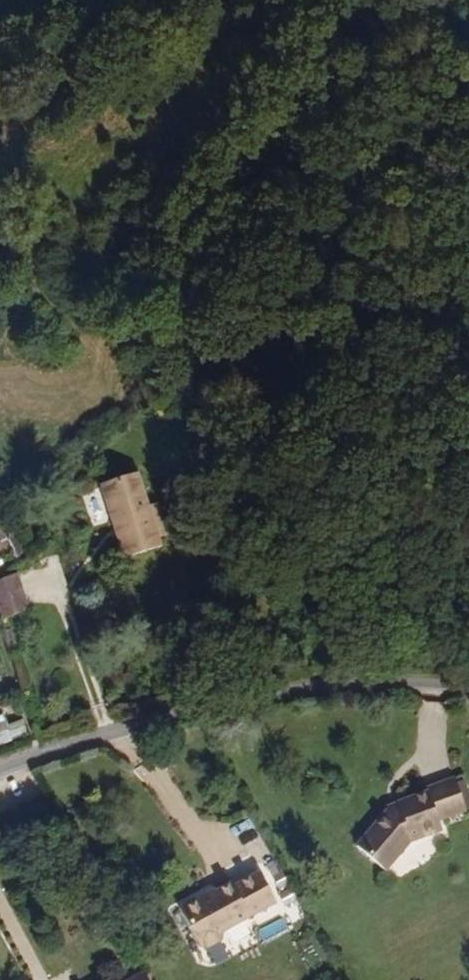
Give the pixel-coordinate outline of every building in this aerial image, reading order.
[(124,506),(86,528),(96,547),(134,525),(124,506)] [(172,590),(145,543),(134,525),(96,547),(132,612),(149,603),(172,590)] [(24,637),(63,619),(40,580),(15,595),(24,637)] [(28,738),(24,720),(5,723),(4,718),(0,718),(0,743),(28,738)] [(468,800),(468,798),(456,769),(427,782),(428,785),(414,791),(414,789),(400,796),(402,799),(386,806),(360,840),(391,865),(407,837),(428,828),(429,829),(447,821),(443,812),(468,800)] [(223,930),(278,900),(261,869),(234,885),(232,881),(218,889),(205,897),(203,894),(181,906),(202,945),(210,947),(222,939),(223,930)] [(218,889),(217,886),(203,894),(205,897),(218,889)]
